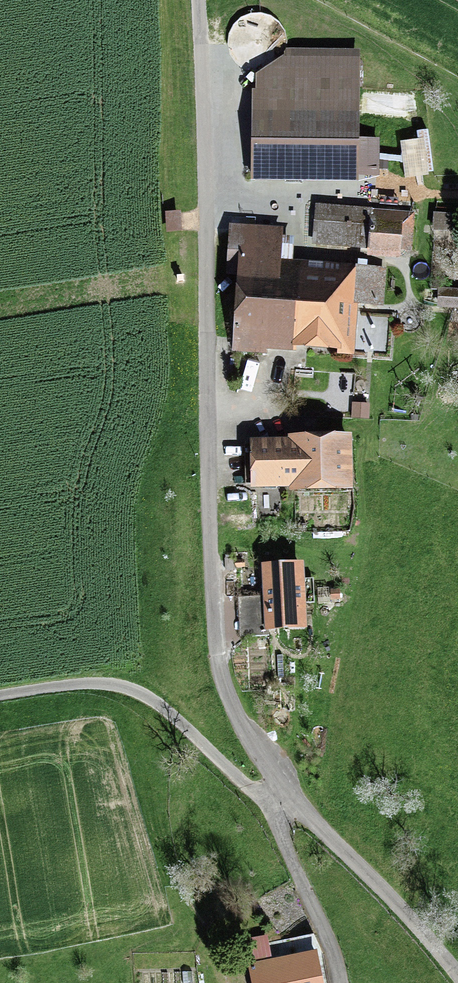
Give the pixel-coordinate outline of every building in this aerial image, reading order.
[(257,91),(252,91),(252,182),(359,183),(359,171),(379,172),(380,141),(359,141),(361,50),(286,50),(284,55),(282,57),(256,75),(257,91)] [(315,204),(312,245),(369,250),(368,257),(399,260),(400,249),(415,250),(418,213),(315,204)] [(166,233),(182,233),(181,212),(165,213),(166,233)] [(434,213),(432,232),(451,234),(453,215),(434,213)] [(282,237),(283,228),(230,224),(226,275),(237,276),(231,353),(267,356),(267,351),(293,353),(293,350),(337,353),(337,356),(354,357),(357,306),(383,308),(386,268),(293,261),(294,238),(282,237)] [(457,309),(457,290),(439,289),(437,308),(457,309)] [(351,419),(369,420),(370,404),(351,403),(351,419)] [(288,437),(288,441),(251,441),(251,490),(289,490),(289,494),(352,493),(351,436),(288,437)] [(245,568),(245,560),(235,560),(235,568),(245,568)] [(304,564),(262,566),(265,633),(307,631),(304,564)] [(340,601),(340,590),(331,590),(331,601),(340,601)] [(252,982),(323,982),(318,952),(271,960),(267,937),(245,941),(252,982)] [(192,972),(182,972),(183,982),(193,982),(192,972)]
